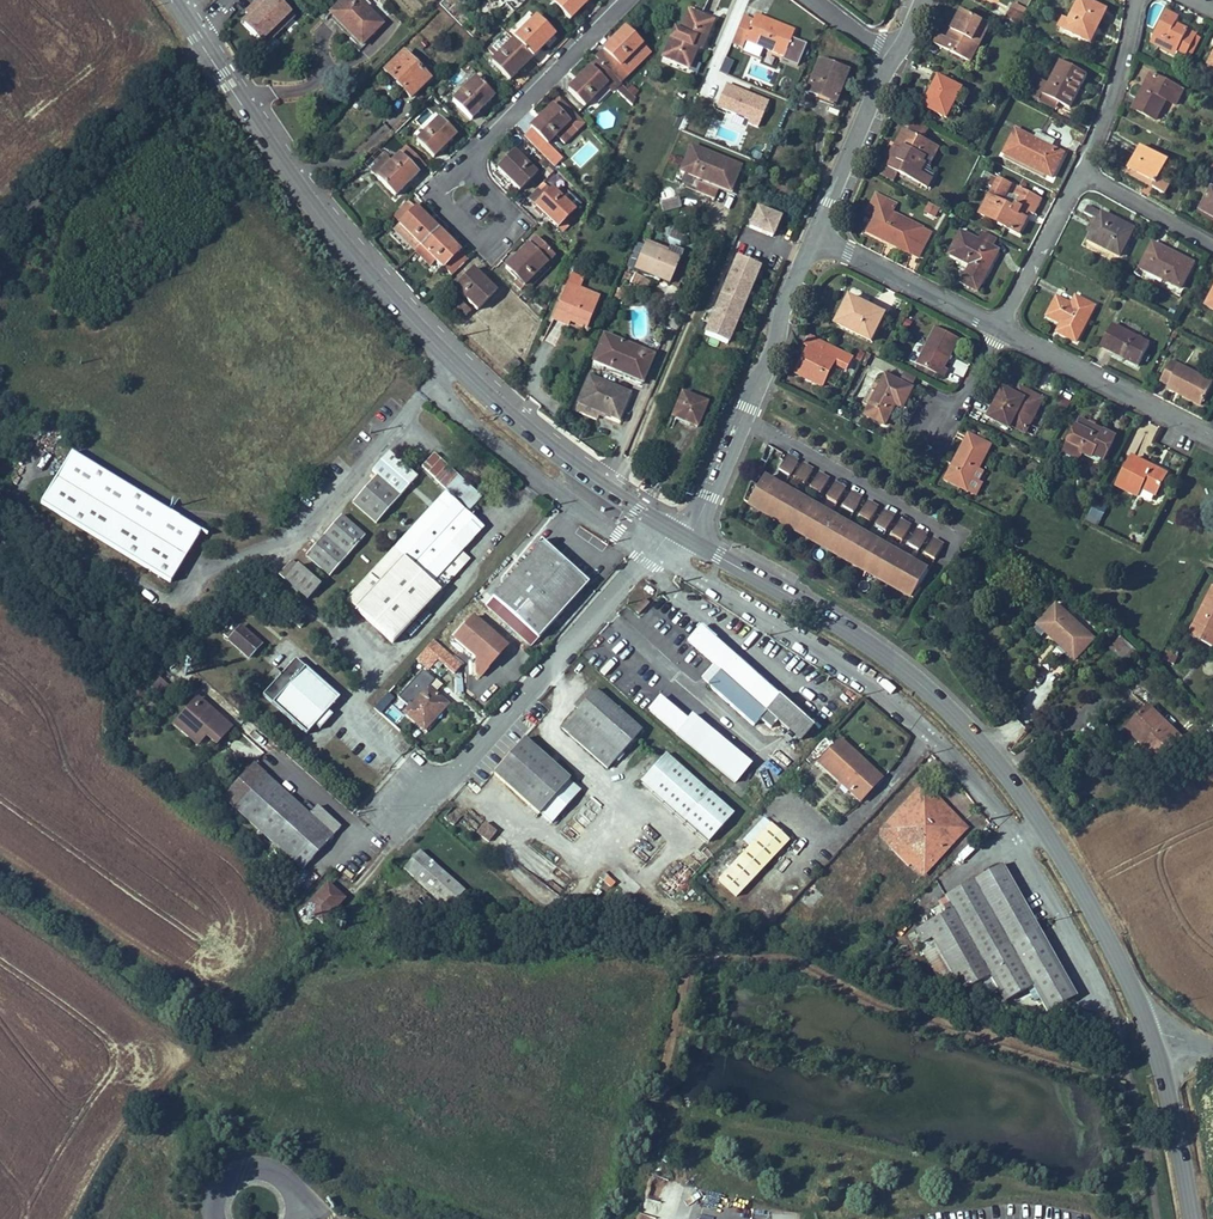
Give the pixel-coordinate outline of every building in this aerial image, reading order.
[(280,0),(270,0),(268,2),(266,0),(258,0),(254,4),(280,30),(295,15),(280,0)] [(360,0),(345,0),(332,13),(354,34),(374,14),(360,0)] [(554,2),(573,19),(590,0),(557,0),(554,2)] [(1099,0),(1082,0),(1071,22),(1092,33),(1098,22),(1104,26),(1113,8),(1099,0)] [(280,30),(254,4),(246,12),(249,15),(252,18),(244,25),(265,45),(280,30)] [(1014,4),(1005,21),(1020,28),(1028,11),(1014,4)] [(966,5),(956,26),(965,30),(975,9),(966,5)] [(1171,6),(1156,36),(1190,53),(1201,32),(1181,22),(1185,14),(1171,6)] [(945,30),(940,40),(978,59),(983,49),(975,45),(979,36),(983,38),(993,18),(975,9),(965,30),(956,26),(952,34),(945,30)] [(711,19),(692,11),(684,30),(675,27),(663,56),(686,66),(694,47),(699,49),(711,19)] [(244,25),(252,18),(249,15),(242,22),(244,25)] [(754,16),(752,22),(741,18),(731,44),(742,49),(745,42),(782,56),(792,31),(754,16)] [(553,34),(536,17),(516,38),(532,55),(553,34)] [(993,18),(983,38),(988,40),(998,21),(993,18)] [(1098,22),(1092,33),(1098,36),(1104,26),(1098,22)] [(597,57),(598,58),(618,77),(625,70),(621,66),(643,44),(626,27),(597,57)] [(532,55),(516,38),(493,61),(509,78),(532,55)] [(429,79),(402,52),(384,70),(411,97),(429,79)] [(723,59),(715,55),(709,69),(718,72),(723,59)] [(1054,79),(1050,87),(1070,98),(1076,102),(1093,69),(1067,55),(1054,79)] [(598,58),(569,87),(586,105),(607,84),(615,91),(618,88),(634,104),(637,96),(618,77),(598,58)] [(720,74),(728,77),(733,64),(725,60),(720,74)] [(836,103),(847,77),(820,65),(806,99),(818,104),(821,97),(836,103)] [(1156,68),(1137,104),(1161,116),(1171,97),(1180,102),(1188,86),(1156,68)] [(944,73),(929,101),(954,114),(968,85),(944,73)] [(1050,87),(1054,79),(1044,74),(1035,91),(1065,108),(1070,98),(1050,87)] [(493,97),(474,79),(453,101),(472,119),(493,97)] [(724,113),(721,123),(746,132),(748,127),(759,132),(770,103),(725,86),(716,110),(724,113)] [(552,104),(532,125),(550,143),(557,135),(567,144),(580,131),(552,104)] [(439,116),(417,139),(435,157),(457,133),(439,116)] [(937,138),(931,134),(935,126),(917,117),(913,125),(904,142),(900,141),(888,163),(901,169),(929,185),(936,172),(927,168),(932,158),(928,155),(937,138)] [(909,123),(900,141),(904,142),(913,125),(909,123)] [(1017,123),(1006,146),(1057,173),(1069,150),(1017,123)] [(945,142),(937,138),(928,155),(932,158),(936,159),(945,142)] [(1183,163),(1146,143),(1141,152),(1148,155),(1140,169),(1161,181),(1158,185),(1168,191),(1183,163)] [(739,166),(690,144),(679,170),(698,179),(693,189),(712,198),(717,188),(727,192),(739,166)] [(535,170),(515,150),(497,167),(518,188),(535,170)] [(1148,155),(1141,152),(1133,165),(1140,169),(1148,155)] [(383,155),(368,170),(395,197),(418,172),(399,155),(391,163),(383,155)] [(901,169),(888,163),(883,174),(895,180),(901,169)] [(1161,181),(1140,169),(1137,173),(1158,185),(1161,181)] [(1014,180),(1001,172),(982,207),(1023,229),(1034,208),(1037,210),(1045,195),(1022,182),(1019,189),(1026,193),(1020,203),(1006,196),(1014,180)] [(881,183),(870,203),(882,210),(888,198),(898,203),(902,195),(881,183)] [(1201,205),(1212,212),(1212,185),(1201,205)] [(574,210),(553,189),(536,206),(558,227),(574,210)] [(680,196),(663,203),(667,213),(684,206),(680,196)] [(882,210),(874,224),(924,251),(938,225),(898,203),(888,198),(882,210)] [(410,200),(393,216),(401,224),(395,230),(410,246),(415,240),(421,246),(437,229),(410,200)] [(1134,223),(1092,201),(1088,208),(1092,210),(1098,214),(1091,228),(1088,233),(1120,250),(1134,223)] [(923,214),(936,221),(942,210),(928,204),(923,214)] [(775,239),(783,220),(760,210),(752,229),(775,239)] [(1098,214),(1092,210),(1084,225),(1091,228),(1098,214)] [(664,242),(680,247),(685,232),(668,227),(664,242)] [(970,276),(986,284),(1001,256),(992,252),(997,241),(1000,236),(989,230),(985,238),(966,228),(958,244),(981,256),(970,276)] [(470,263),(437,229),(421,246),(416,251),(430,265),(435,260),(453,279),(470,263)] [(1154,234),(1140,259),(1180,281),(1193,256),(1154,234)] [(533,237),(504,267),(528,289),(549,266),(546,263),(553,255),(533,237)] [(992,252),(1001,256),(1006,246),(997,241),(992,252)] [(689,267),(644,244),(632,267),(678,291),(689,267)] [(729,346),(762,269),(739,259),(706,336),(729,346)] [(492,292),(470,269),(452,287),(473,310),(492,292)] [(598,299),(566,284),(552,315),(585,329),(598,299)] [(1205,302),(1212,307),(1212,287),(1205,302)] [(1095,302),(1075,292),(1069,301),(1055,293),(1046,312),(1060,320),(1056,327),(1076,337),(1095,302)] [(855,294),(841,321),(876,339),(890,312),(855,294)] [(462,301),(452,309),(464,324),(474,316),(462,301)] [(1137,363),(1150,341),(1110,320),(1100,338),(1115,346),(1115,347),(1113,350),(1137,363)] [(941,326),(922,363),(950,378),(955,370),(950,367),(965,338),(941,326)] [(855,352),(816,331),(810,342),(817,345),(804,371),(830,385),(843,361),(849,364),(855,352)] [(650,356),(600,334),(589,361),(639,383),(650,356)] [(1212,379),(1168,355),(1158,373),(1167,378),(1180,385),(1178,388),(1200,400),(1212,379)] [(917,387),(891,374),(887,383),(878,378),(867,400),(875,404),(870,414),(891,425),(902,403),(907,406),(917,387)] [(628,394),(588,377),(577,404),(617,421),(628,394)] [(1166,382),(1178,388),(1180,385),(1167,378),(1166,382)] [(1024,389),(1020,397),(1028,401),(1032,393),(1024,389)] [(1008,391),(994,419),(1015,430),(1017,428),(1031,435),(1048,401),(1032,393),(1028,401),(1020,397),(1008,391)] [(679,396),(668,420),(693,430),(703,407),(679,396)] [(1124,433),(1087,414),(1067,451),(1084,460),(1089,450),(1109,461),(1124,433)] [(974,434),(951,479),(982,495),(988,485),(985,483),(979,480),(984,470),(996,446),(974,434)] [(777,464),(786,450),(775,444),(767,458),(777,464)] [(207,537),(78,452),(46,502),(174,586),(207,537)] [(792,473),(801,459),(790,453),(782,467),(792,473)] [(378,526),(420,480),(392,454),(374,472),(380,477),(355,504),(378,526)] [(1170,476),(1136,457),(1120,485),(1142,497),(1146,489),(1159,496),(1170,476)] [(483,492),(448,461),(434,477),(469,508),(483,492)] [(807,482),(815,468),(805,462),(797,476),(807,482)] [(990,473),(984,470),(979,480),(985,483),(990,473)] [(823,492),(831,478),(821,471),(813,485),(823,492)] [(871,538),(864,534),(865,531),(856,526),(854,528),(847,524),(849,522),(840,516),(838,519),(831,515),(833,512),(824,507),(822,509),(815,505),(817,503),(808,497),(806,500),(799,495),(800,493),(793,488),(791,491),(784,487),(786,484),(775,478),(774,480),(766,476),(762,483),(754,479),(747,499),(754,504),(758,498),(770,504),(766,511),(770,514),(774,507),(786,514),(782,520),(784,522),(787,523),(791,517),(802,524),(798,530),(801,531),(803,533),(807,526),(818,533),(815,540),(817,541),(819,542),(823,536),(835,543),(831,549),(833,551),(835,552),(839,546),(851,552),(847,559),(849,560),(852,562),(855,555),(867,562),(863,568),(865,570),(868,571),(872,565),(883,572),(879,578),(882,579),(884,581),(888,574),(899,581),(896,588),(900,590),(904,584),(916,591),(912,597),(916,599),(922,588),(920,587),(930,570),(920,564),(919,567),(912,563),(913,560),(904,555),(903,557),(896,553),(897,551),(888,545),(887,548),(880,544),(881,541),(872,536),(871,538)] [(839,501),(847,487),(837,481),(829,495),(839,501)] [(443,489),(391,547),(345,599),(393,642),(439,590),(430,581),(437,574),(446,582),(463,563),(455,555),(483,524),(443,489)] [(855,511),(864,497),(853,491),(845,505),(855,511)] [(770,504),(758,498),(754,504),(766,511),(770,504)] [(872,521),(880,507),(870,500),(861,515),(872,521)] [(786,514),(774,507),(770,514),(782,520),(786,514)] [(888,530),(896,516),(886,510),(877,524),(888,530)] [(366,538),(343,517),(308,557),(331,578),(366,538)] [(798,530),(802,524),(791,517),(787,523),(798,530)] [(904,540),(912,526),(902,520),(894,534),(904,540)] [(815,540),(818,533),(807,526),(803,533),(815,540)] [(920,549),(928,535),(918,529),(910,543),(920,549)] [(831,549),(835,543),(823,536),(819,542),(831,549)] [(538,539),(492,590),(501,599),(527,622),(536,630),(582,579),(538,539)] [(936,559),(944,545),(934,539),(926,553),(936,559)] [(847,559),(851,552),(839,546),(835,552),(847,559)] [(863,568),(867,562),(855,555),(852,562),(863,568)] [(298,564),(284,580),(309,601),(323,585),(298,564)] [(879,578),(883,572),(872,565),(868,571),(879,578)] [(437,574),(430,581),(439,590),(446,582),(437,574)] [(896,588),(899,581),(888,574),(884,581),(896,588)] [(912,597),(916,591),(904,584),(900,590),(912,597)] [(1197,623),(1212,631),(1212,593),(1197,623)] [(626,610),(631,604),(625,598),(620,604),(626,610)] [(527,622),(501,599),(492,609),(519,632),(527,622)] [(1100,644),(1063,610),(1039,636),(1048,644),(1052,639),(1064,650),(1056,658),(1064,665),(1071,657),(1081,666),(1100,644)] [(507,641),(473,612),(453,634),(476,653),(477,668),(480,671),(507,641)] [(260,641),(239,622),(228,635),(241,648),(246,642),(253,649),(260,641)] [(815,726),(701,625),(688,640),(724,672),(713,685),(757,724),(763,718),(775,729),(781,721),(802,740),(815,726)] [(427,665),(443,646),(432,636),(416,655),(427,665)] [(246,642),(241,648),(248,654),(253,649),(246,642)] [(340,694),(298,656),(266,691),(308,729),(340,694)] [(277,676),(282,670),(276,665),(271,671),(277,676)] [(410,701),(403,709),(423,726),(430,718),(427,715),(442,697),(426,683),(432,676),(421,666),(396,694),(405,701),(408,699),(410,701)] [(603,761),(636,725),(592,684),(558,721),(603,761)] [(689,719),(662,695),(650,708),(657,714),(671,726),(681,734),(690,740),(737,779),(754,759),(696,710),(689,719)] [(217,740),(230,726),(196,697),(179,716),(174,722),(200,744),(209,733),(217,740)] [(446,700),(442,697),(427,715),(430,718),(446,700)] [(1185,747),(1150,712),(1133,729),(1153,749),(1147,755),(1162,770),(1185,747)] [(1153,749),(1133,729),(1127,735),(1147,755),(1153,749)] [(864,793),(887,767),(846,731),(823,758),(864,793)] [(538,811),(567,779),(521,738),(492,770),(538,811)] [(648,784),(673,756),(662,746),(637,774),(648,784)] [(729,807),(673,756),(648,784),(703,835),(729,807)] [(253,761),(222,798),(301,865),(339,821),(315,801),(309,809),(253,761)] [(934,807),(916,790),(874,837),(885,846),(883,849),(904,868),(906,865),(918,876),(954,835),(954,824),(934,807)] [(794,836),(775,819),(724,876),(743,893),(794,836)] [(484,823),(475,835),(489,845),(497,833),(484,823)] [(407,863),(451,903),(468,883),(424,844),(407,863)] [(660,887),(672,897),(695,873),(684,862),(660,887)] [(1076,997),(1002,867),(946,899),(949,904),(941,908),(944,914),(923,926),(925,930),(917,934),(924,945),(933,940),(963,993),(990,979),(1005,1004),(1031,990),(1046,1015),(1076,997)] [(343,899),(328,886),(307,910),(322,923),(343,899)]
